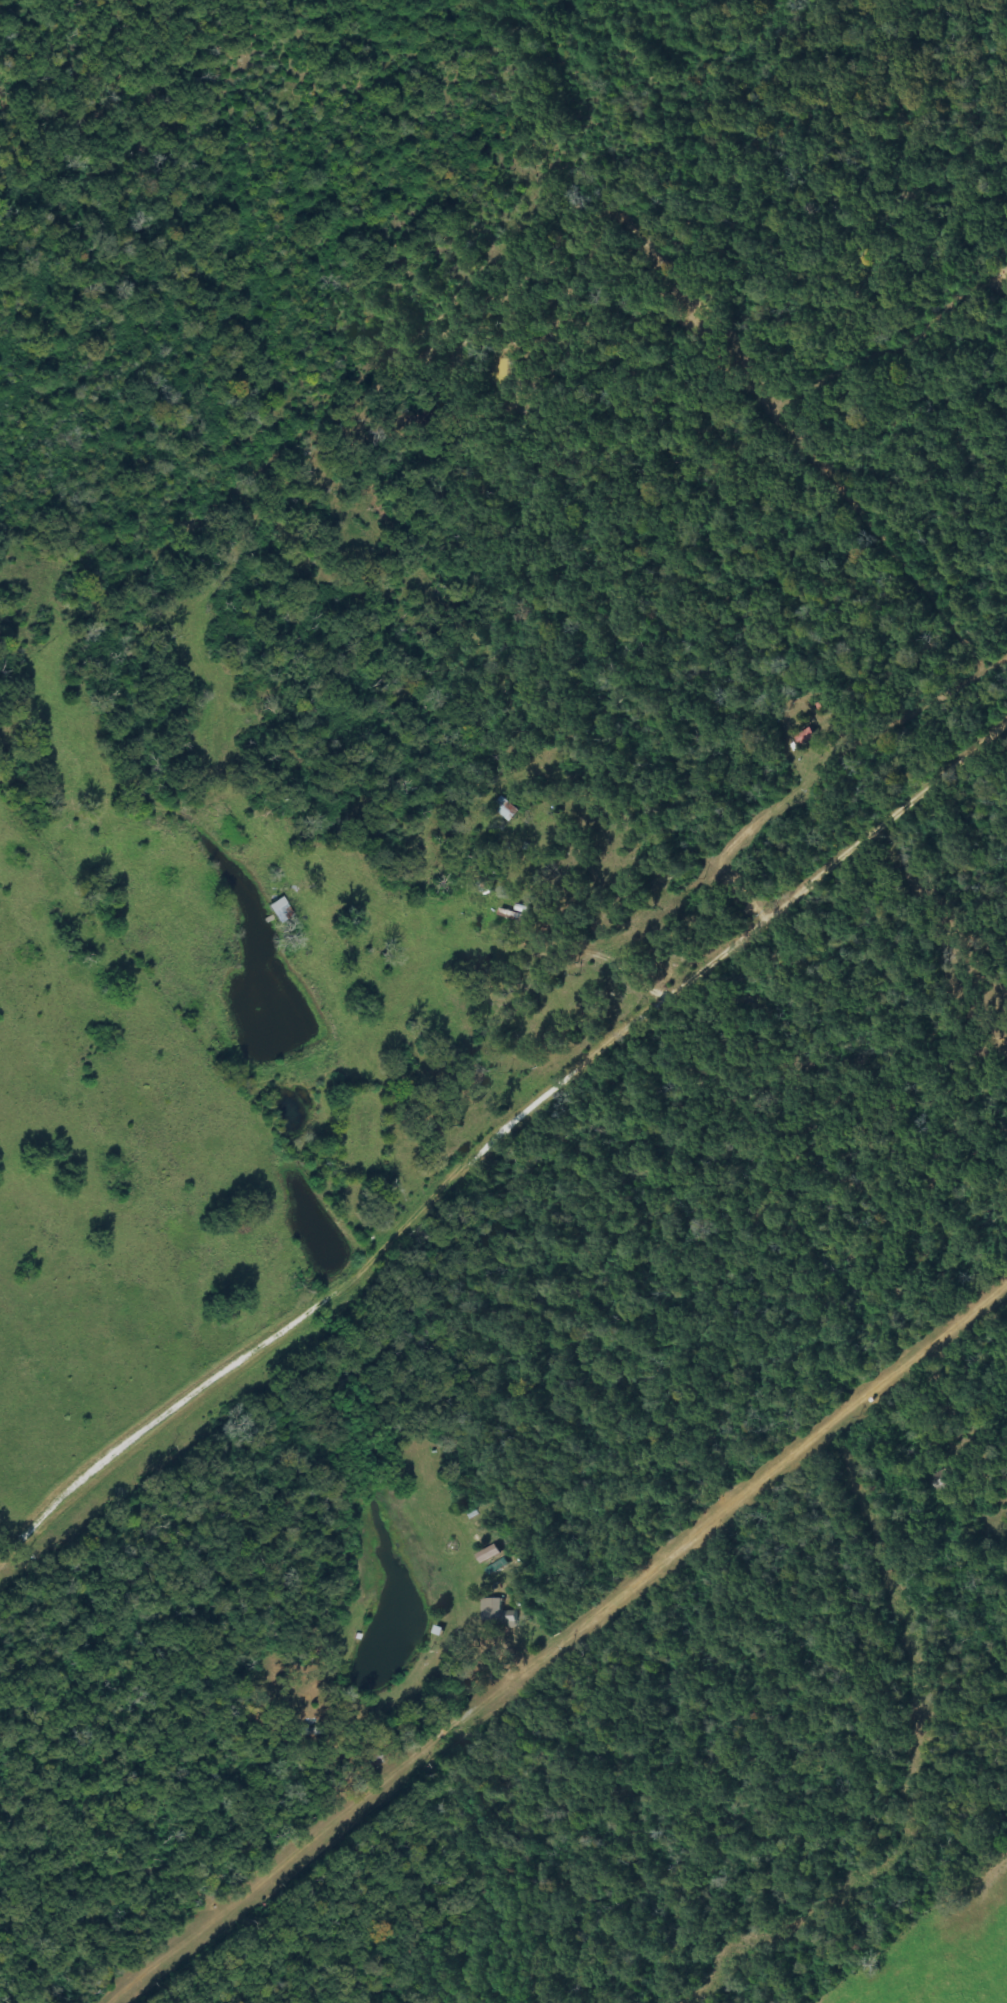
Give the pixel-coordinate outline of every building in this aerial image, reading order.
[(818,736),(813,727),(796,738),(801,747),(818,736)] [(495,806),(512,821),(520,811),(503,797),(495,806)]
